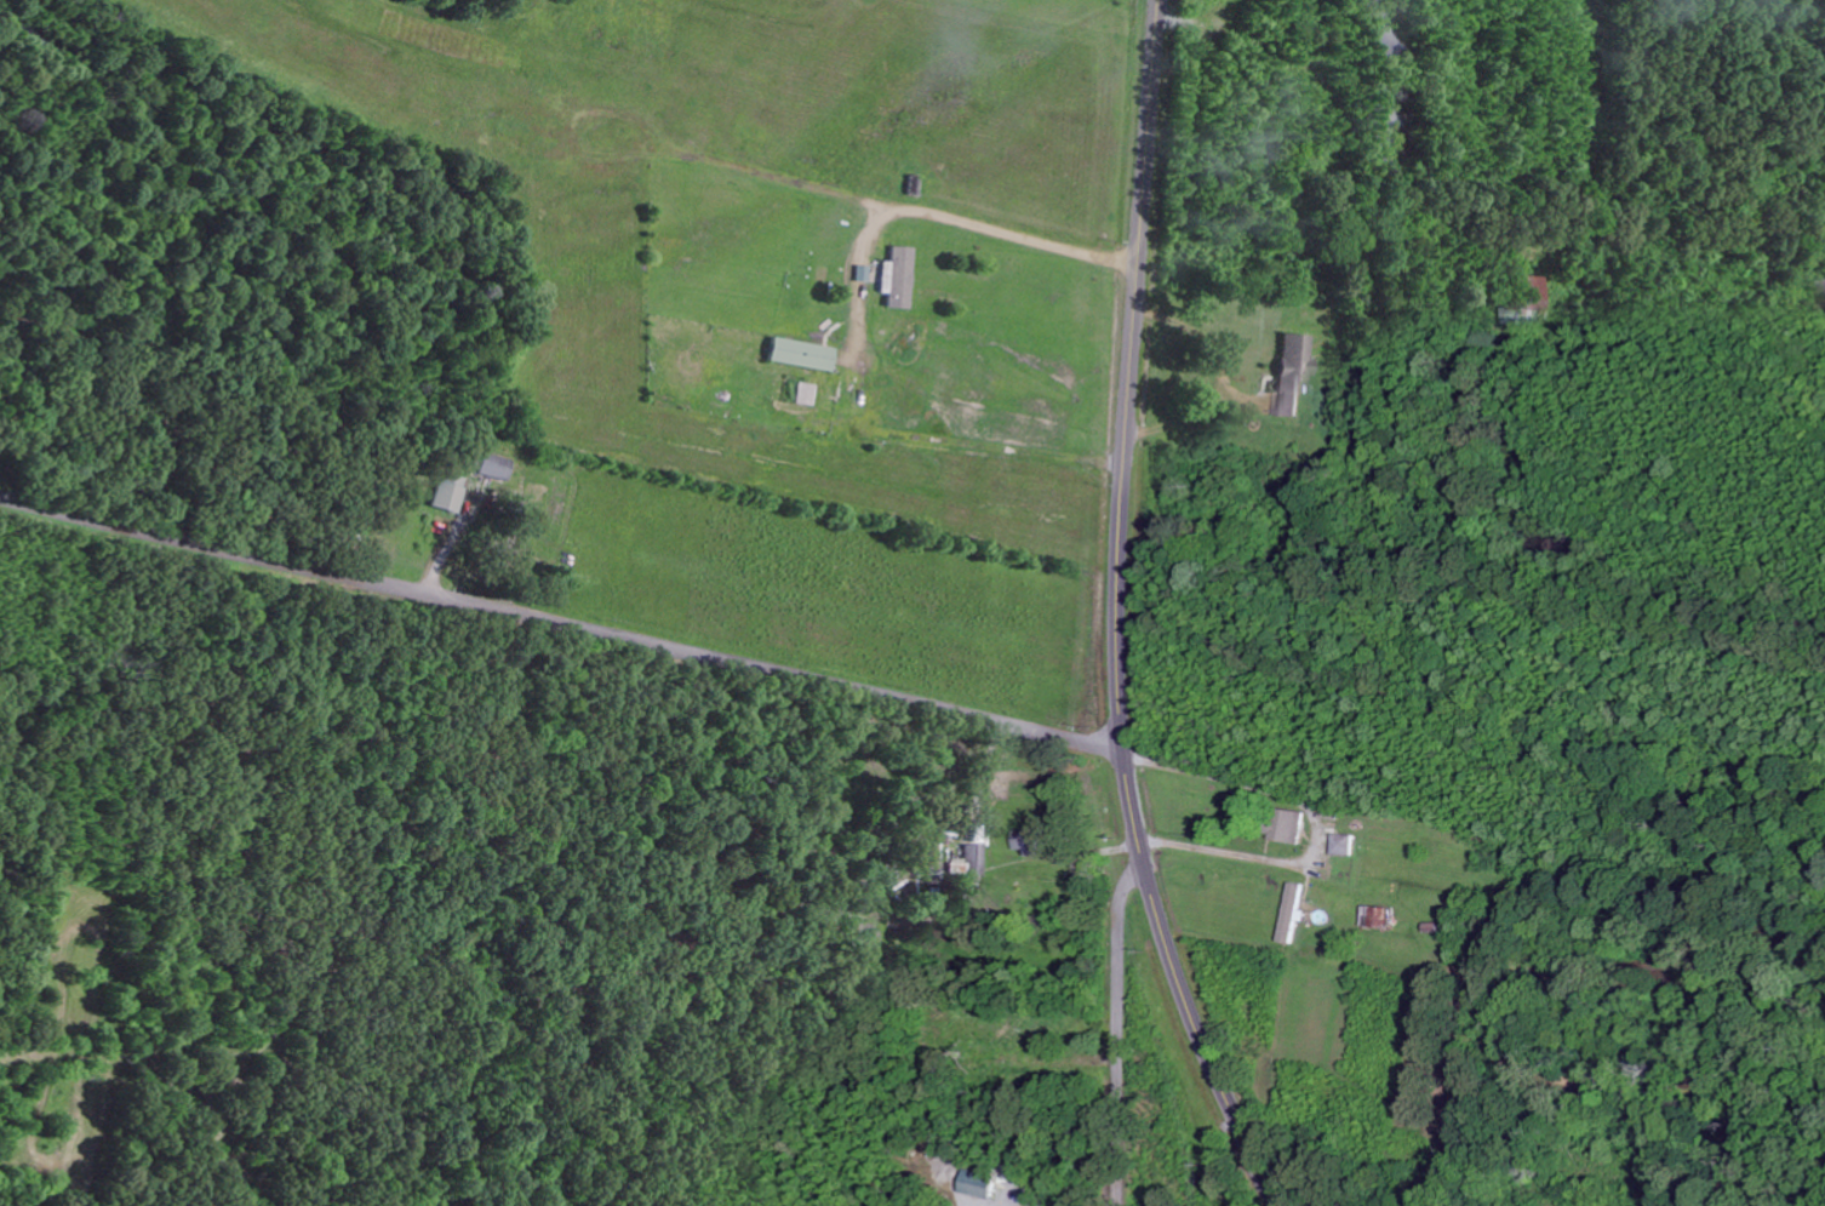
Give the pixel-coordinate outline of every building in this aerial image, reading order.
[(869,265),(858,265),(859,279),(870,278),(869,265)] [(1543,276),(1516,275),(1515,308),(1511,307),(1510,324),(1531,324),(1531,311),(1542,312),(1543,276)] [(1281,414),(1304,416),(1305,373),(1312,373),(1312,356),(1307,356),(1308,334),(1280,333),(1277,391),(1282,392),(1281,414)] [(770,360),(832,371),(836,347),(774,336),(770,360)] [(478,474),(508,479),(511,458),(482,453),(478,474)] [(432,507),(457,513),(465,477),(439,472),(432,507)] [(1306,812),(1280,809),(1277,840),(1302,843),(1306,812)] [(1019,852),(1043,853),(1044,829),(1019,828),(1019,852)] [(1355,835),(1335,834),(1334,854),(1354,855),(1355,835)] [(984,844),(965,844),(964,859),(950,859),(950,873),(984,874),(984,844)] [(926,869),(929,886),(941,884),(939,867),(926,869)] [(1304,884),(1291,882),(1283,942),(1296,944),(1304,884)] [(1363,927),(1392,928),(1393,907),(1364,906),(1363,927)] [(965,1192),(995,1199),(1000,1177),(970,1169),(965,1192)]
